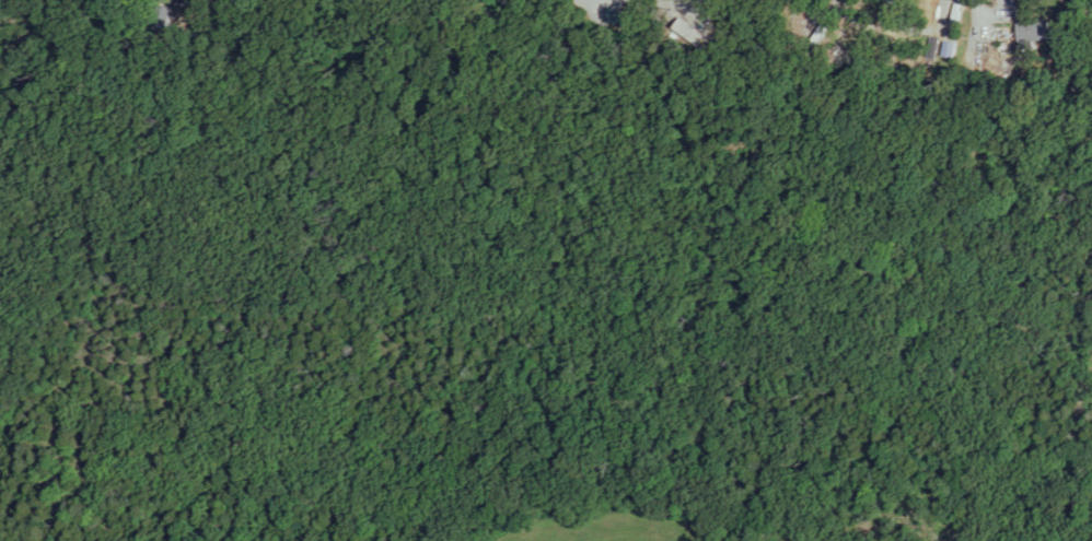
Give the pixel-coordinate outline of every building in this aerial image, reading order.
[(1014,24),(1018,47),(1054,40),(1050,17),(1014,24)]
